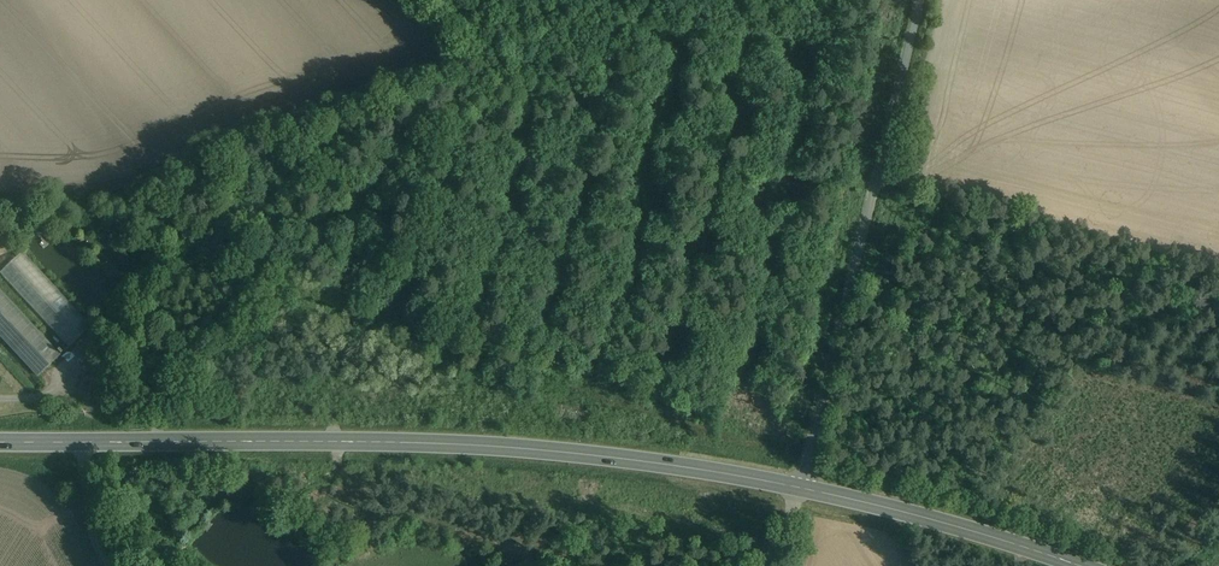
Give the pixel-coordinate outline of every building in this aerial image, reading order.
[(22,251),(20,253),(0,272),(0,273),(69,347),(92,326),(22,251)] [(0,289),(0,335),(38,375),(61,354),(0,289)]
